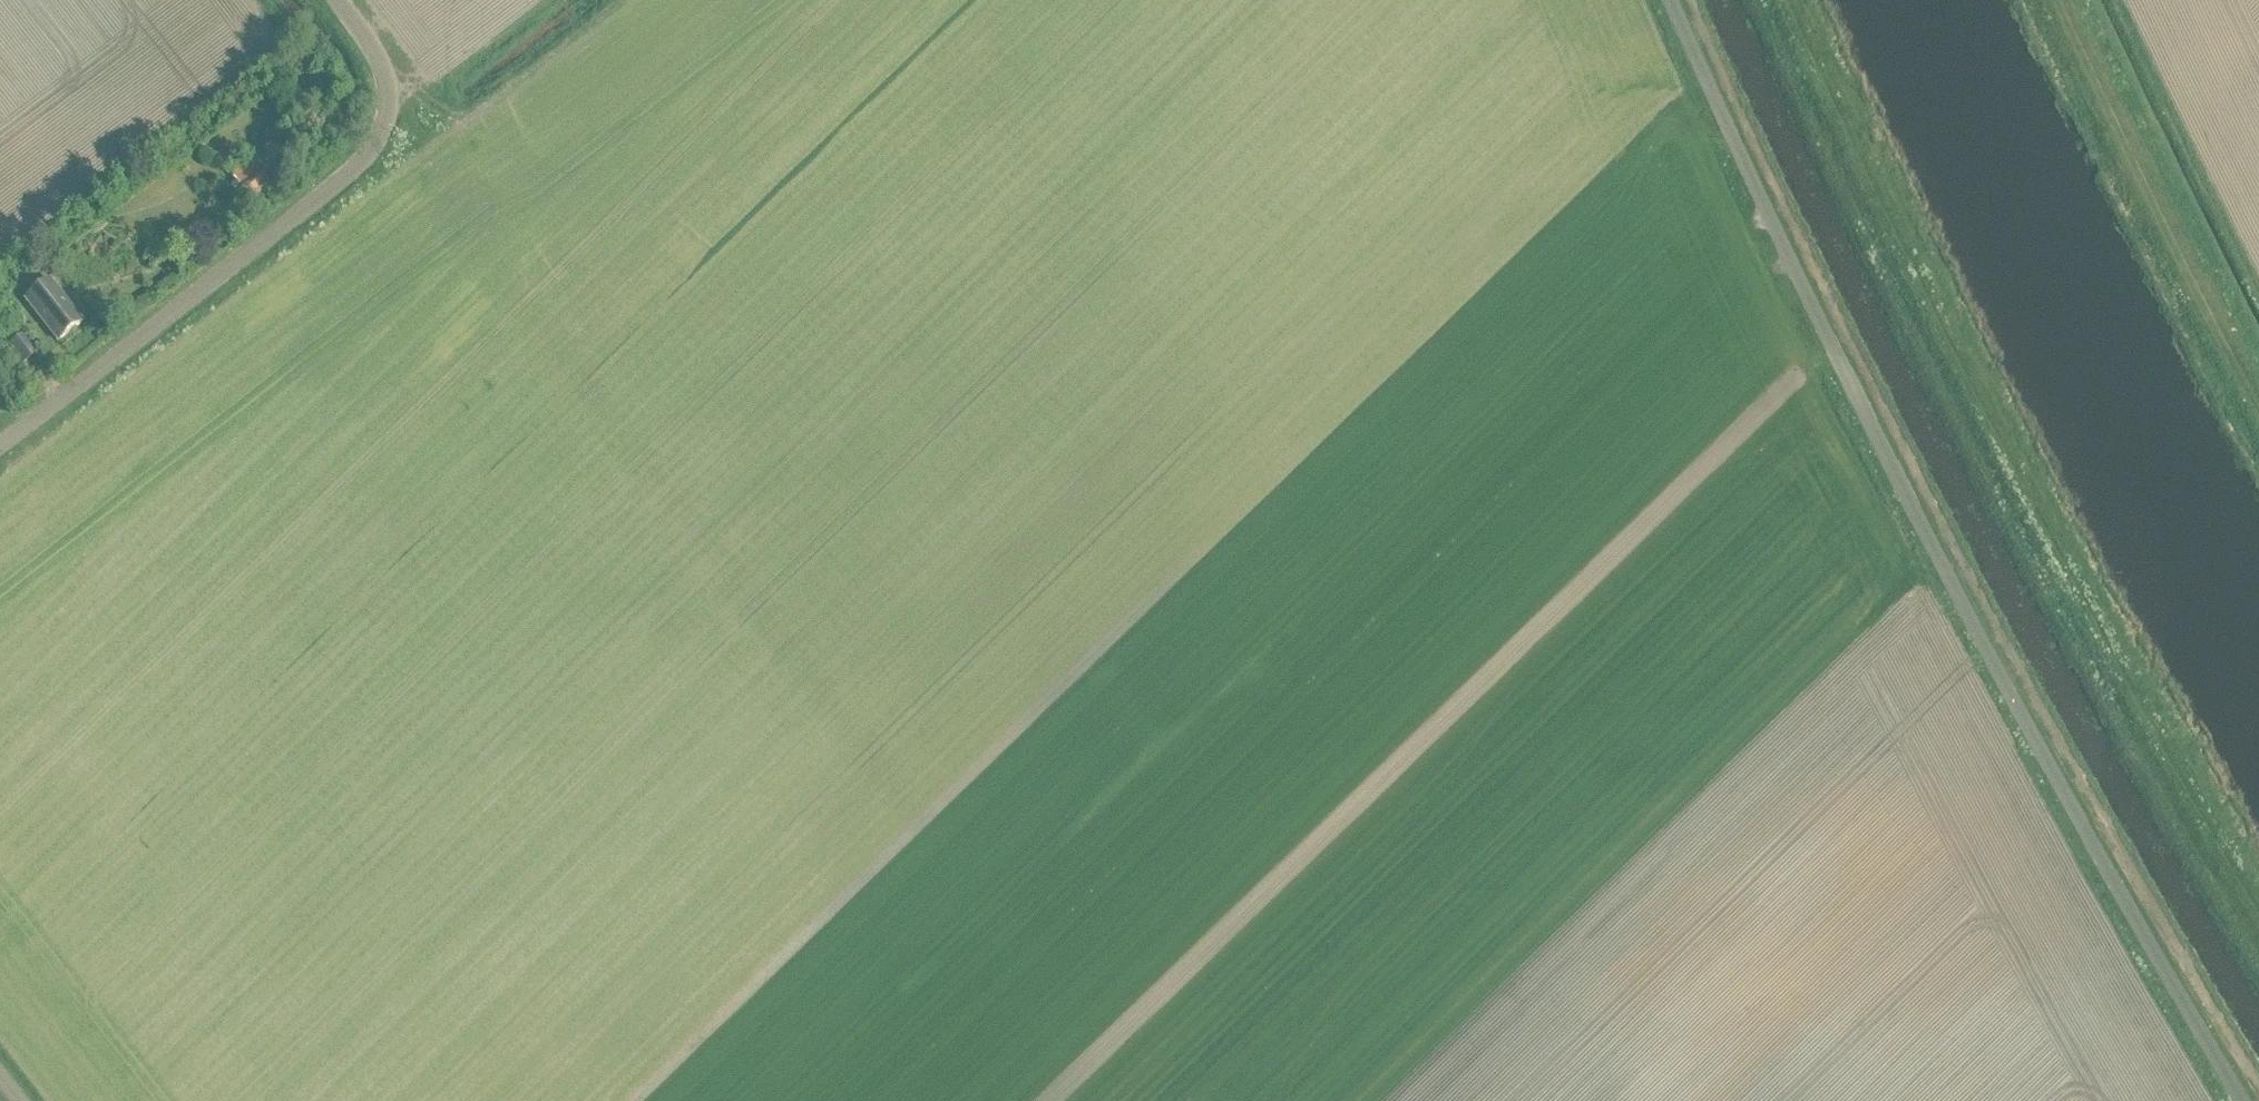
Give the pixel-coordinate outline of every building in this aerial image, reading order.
[(262,172),(253,161),(233,176),(252,202),(278,182),(268,168),(262,172)] [(27,301),(59,342),(84,322),(52,281),(27,301)] [(39,353),(24,334),(8,347),(23,366),(39,353)]
